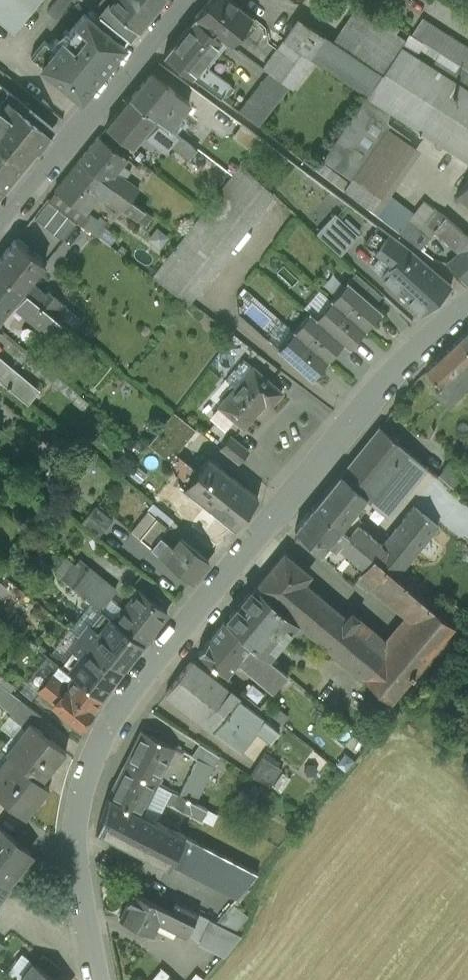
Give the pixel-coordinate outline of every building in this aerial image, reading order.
[(40,0),(0,0),(0,21),(13,32),(40,0)] [(161,0),(112,0),(109,3),(106,0),(102,0),(94,10),(129,38),(161,0)] [(222,39),(230,44),(252,16),(232,0),(210,0),(195,18),(222,39)] [(366,96),(410,35),(359,2),(332,42),(297,18),(283,39),(312,59),(366,96)] [(87,15),(85,13),(61,43),(56,39),(50,46),(44,41),(31,57),(81,98),(129,38),(92,8),(87,15)] [(164,56),(220,98),(229,85),(230,83),(203,63),(222,39),(195,18),(164,56)] [(467,72),(467,47),(422,18),(410,35),(467,72)] [(410,35),(366,96),(390,111),(467,161),(467,72),(410,35)] [(312,59),(283,39),(262,68),(269,73),(289,87),(312,59)] [(189,102),(151,72),(129,99),(168,128),(189,102)] [(289,87),(269,73),(238,111),(258,126),(289,87)] [(229,85),(220,98),(230,105),(233,100),(229,96),(234,88),(229,85)] [(14,175),(52,128),(3,87),(0,91),(0,163),(14,175)] [(352,180),(388,128),(390,124),(388,122),(390,111),(366,96),(322,160),(352,180)] [(168,128),(129,99),(106,127),(133,147),(143,133),(166,150),(170,146),(178,135),(168,128)] [(260,138),(242,124),(232,137),(251,151),(260,138)] [(377,216),(389,197),(421,151),(388,128),(352,180),(350,183),(343,191),(377,216)] [(197,150),(178,135),(170,146),(188,160),(197,150)] [(99,137),(79,161),(130,200),(138,190),(125,180),(131,172),(122,166),(127,159),(99,137)] [(55,190),(84,213),(98,195),(104,199),(103,201),(106,203),(109,199),(137,220),(145,211),(130,200),(79,161),(55,190)] [(315,169),(343,191),(350,183),(320,162),(315,169)] [(14,175),(0,163),(0,192),(14,175)] [(274,195),(240,163),(152,277),(189,303),(274,195)] [(456,196),(467,207),(467,182),(456,196)] [(399,232),(408,220),(402,215),(406,210),(389,197),(377,216),(399,232)] [(434,231),(445,216),(423,201),(408,220),(399,232),(421,249),(434,231)] [(317,234),(340,255),(357,236),(335,215),(317,234)] [(467,245),(467,237),(445,216),(434,231),(458,253),(467,245)] [(147,236),(160,247),(169,235),(156,225),(147,236)] [(381,276),(423,315),(452,286),(410,251),(379,227),(366,245),(381,256),(392,264),(381,276)] [(0,259),(0,272),(57,318),(67,307),(48,292),(46,294),(30,281),(38,272),(41,275),(46,268),(43,266),(44,264),(15,240),(0,259)] [(467,285),(467,283),(467,245),(458,253),(447,263),(467,285)] [(372,267),(381,276),(392,264),(381,256),(372,267)] [(11,305),(50,337),(62,322),(57,318),(0,272),(0,318),(11,305)] [(348,282),(374,305),(382,297),(355,274),(348,282)] [(348,282),(332,301),(365,330),(381,311),(374,305),(348,282)] [(245,291),(239,298),(254,310),(260,302),(245,291)] [(332,301),(316,319),(343,343),(349,348),(365,330),(332,301)] [(310,314),(294,332),(328,361),(343,343),(316,319),(310,314)] [(294,332),(278,351),(311,380),(328,361),(294,332)] [(459,340),(467,350),(467,332),(459,340)] [(467,386),(467,350),(459,340),(426,371),(440,386),(436,390),(448,404),(467,386)] [(219,407),(253,368),(243,360),(210,399),(219,407)] [(28,403),(37,393),(0,363),(0,380),(28,403)] [(219,407),(244,428),(265,404),(269,407),(282,393),(253,368),(219,407)] [(148,445),(169,462),(196,431),(173,413),(148,445)] [(369,438),(416,478),(426,466),(379,426),(369,438)] [(221,449),(239,464),(249,452),(230,437),(221,449)] [(369,438),(340,474),(367,497),(365,498),(386,515),(416,478),(369,438)] [(456,491),(467,476),(467,470),(453,458),(438,475),(456,491)] [(207,505),(234,528),(257,498),(216,465),(207,477),(194,468),(180,486),(181,487),(201,503),(203,502),(207,505)] [(367,497),(340,474),(313,508),(339,530),(358,507),(365,498),(367,497)] [(176,515),(190,526),(207,505),(203,502),(201,503),(181,487),(173,497),(177,501),(170,510),(176,515)] [(156,518),(167,527),(176,515),(170,510),(158,500),(132,532),(139,538),(156,518)] [(217,549),(234,528),(207,505),(190,526),(217,549)] [(81,523),(98,538),(113,521),(95,506),(81,523)] [(414,506),(382,546),(372,557),(389,572),(395,577),(437,526),(414,506)] [(358,507),(339,530),(372,557),(382,546),(358,525),(363,519),(360,516),(364,512),(358,507)] [(339,530),(313,508),(295,530),(321,552),(327,545),(335,550),(339,546),(346,553),(363,568),(372,557),(339,530)] [(158,553),(166,541),(160,536),(167,527),(156,518),(139,538),(158,553)] [(158,553),(192,582),(208,560),(180,537),(173,547),(166,541),(158,553)] [(334,566),(346,553),(339,546),(335,550),(327,545),(321,552),(319,553),(334,566)] [(257,588),(282,610),(303,584),(288,570),(295,561),(285,553),(255,587),(257,588)] [(372,557),(363,568),(360,571),(361,574),(376,587),(389,572),(372,557)] [(311,575),(295,561),(288,570),(303,584),(304,582),(311,575)] [(93,603),(100,609),(116,590),(88,567),(84,572),(74,563),(61,578),(93,603)] [(395,577),(389,572),(376,587),(413,617),(426,602),(395,577)] [(298,623),(363,677),(391,644),(351,610),(345,617),(304,582),(303,584),(282,610),(298,623)] [(282,610),(257,588),(238,610),(255,625),(254,628),(277,647),(298,623),(282,610)] [(142,643),(143,643),(167,614),(138,591),(115,621),(127,631),(142,643)] [(454,625),(426,602),(413,617),(391,644),(363,677),(390,701),(454,625)] [(120,640),(127,631),(115,621),(100,609),(93,603),(72,631),(81,639),(90,626),(94,629),(99,624),(120,640)] [(255,625),(238,610),(227,623),(252,645),(269,658),(277,647),(254,628),(255,625)] [(197,653),(227,677),(235,666),(252,645),(227,623),(224,620),(197,653)] [(81,639),(122,671),(134,655),(134,654),(123,645),(124,644),(120,640),(99,624),(94,629),(90,626),(81,639)] [(123,645),(134,654),(142,643),(127,631),(120,640),(124,644),(123,645)] [(122,671),(81,639),(71,651),(75,654),(70,660),(91,676),(96,680),(97,679),(108,687),(122,671)] [(287,674),(269,658),(252,645),(235,666),(240,670),(245,664),(274,689),(287,674)] [(84,685),(91,676),(70,660),(64,668),(74,677),(84,685)] [(238,699),(191,661),(165,693),(214,731),(238,699)] [(54,702),(67,686),(52,673),(39,690),(54,702)] [(84,685),(99,697),(108,687),(97,679),(96,680),(91,676),(84,685)] [(53,703),(80,725),(100,698),(99,697),(84,685),(74,677),(67,686),(54,702),(53,703)] [(34,725),(42,715),(0,683),(0,702),(11,711),(0,726),(15,739),(29,721),(34,725)] [(278,731),(238,699),(214,731),(255,762),(278,731)] [(12,757),(41,781),(66,751),(34,725),(29,721),(15,739),(22,744),(12,757)] [(175,747),(142,730),(124,767),(158,783),(175,747)] [(22,744),(15,739),(5,752),(8,754),(12,757),(22,744)] [(197,758),(210,764),(217,755),(200,744),(192,756),(197,758)] [(41,781),(12,757),(8,754),(0,764),(0,797),(7,802),(25,817),(49,788),(41,781)] [(251,774),(265,783),(277,766),(261,756),(251,774)] [(180,794),(196,802),(213,766),(210,764),(197,758),(180,794)] [(142,814),(158,783),(124,767),(107,796),(131,808),(142,814)] [(207,809),(196,802),(180,794),(174,806),(202,820),(207,809)] [(131,808),(107,796),(96,831),(114,841),(131,808)] [(142,814),(131,808),(114,841),(133,850),(149,818),(142,814)] [(149,818),(133,850),(150,859),(167,827),(149,818)] [(7,882),(31,852),(0,826),(0,876),(7,882)] [(185,836),(167,827),(150,859),(169,868),(172,861),(185,836)] [(258,874),(185,836),(172,861),(240,894),(258,874)] [(0,876),(0,894),(9,883),(7,882),(0,876)] [(156,903),(132,891),(126,902),(127,903),(120,918),(152,934),(158,923),(187,937),(188,934),(194,921),(170,910),(156,903)] [(170,910),(175,901),(160,895),(156,903),(170,910)] [(175,901),(170,910),(194,921),(198,913),(175,901)] [(217,922),(232,930),(245,913),(232,903),(217,922)] [(217,922),(198,913),(194,921),(188,934),(204,942),(203,945),(225,955),(242,935),(232,930),(217,922)] [(36,964),(55,979),(62,969),(43,955),(36,964)] [(21,979),(57,979),(55,979),(36,964),(34,963),(21,979)] [(160,969),(151,979),(174,979),(160,969)]
